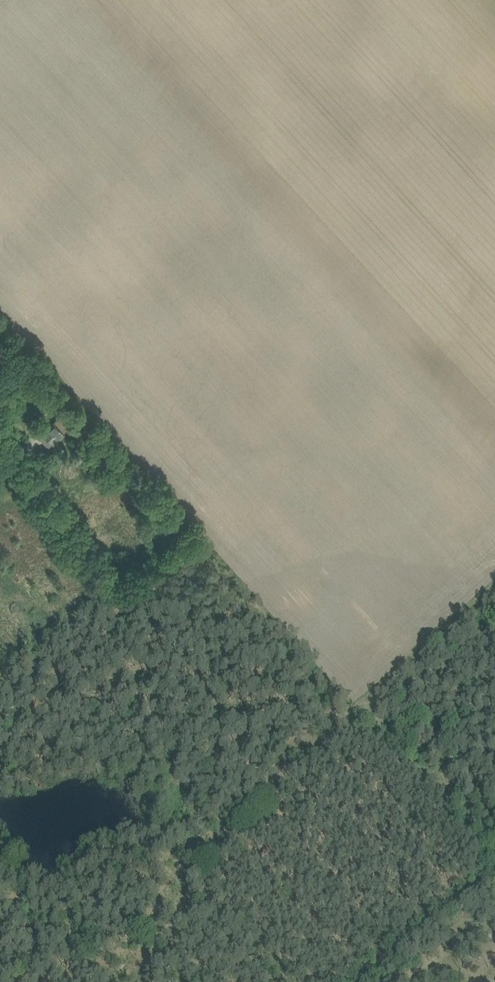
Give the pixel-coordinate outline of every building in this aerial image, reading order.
[(60,416),(42,432),(59,451),(70,440),(64,434),(71,428),(60,416)]
